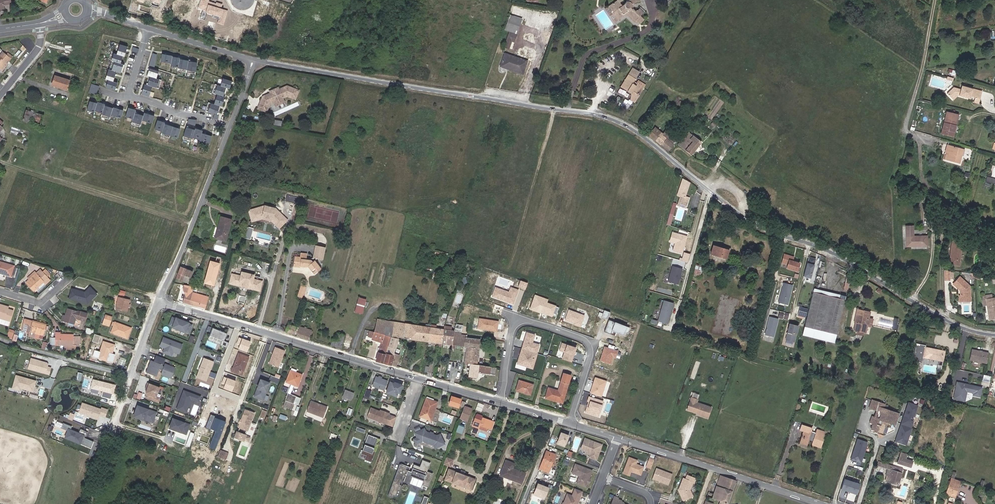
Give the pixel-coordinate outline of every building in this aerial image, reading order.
[(207,13),(213,14),(212,17),(219,19),(218,24),(223,25),(226,16),(224,15),(225,11),(221,9),(222,4),(207,0),(200,0),(198,8),(203,9),(202,11),(207,13)] [(635,20),(643,12),(639,8),(636,11),(633,8),(632,9),(630,8),(631,7),(631,6),(631,5),(631,4),(641,1),(640,0),(629,0),(626,1),(626,2),(625,3),(624,4),(621,4),(620,4),(619,2),(623,0),(617,0),(609,5),(609,6),(613,12),(612,12),(615,18),(622,14),(623,14),(626,12),(635,20)] [(613,12),(609,6),(605,8),(612,20),(615,18),(612,12),(613,12)] [(517,33),(522,20),(509,15),(504,29),(517,33)] [(513,42),(516,35),(509,33),(504,47),(508,49),(511,41),(513,42)] [(126,46),(119,44),(115,54),(123,56),(126,46)] [(4,53),(2,52),(0,54),(0,68),(3,70),(7,65),(5,63),(10,58),(4,53)] [(156,54),(152,52),(147,66),(154,67),(156,54)] [(171,56),(171,55),(161,53),(160,62),(170,63),(171,56)] [(506,66),(523,72),(527,61),(504,53),(499,66),(506,68),(506,66)] [(112,54),(111,60),(121,63),(122,57),(112,54)] [(179,57),(171,56),(170,63),(170,65),(177,67),(178,59),(179,57)] [(196,62),(178,59),(177,67),(176,70),(194,73),(196,62)] [(124,65),(114,62),(111,70),(121,73),(124,65)] [(148,68),(146,75),(155,78),(157,71),(148,68)] [(637,86),(633,83),(639,72),(633,68),(621,86),(632,93),(631,100),(635,102),(645,85),(639,81),(637,86)] [(115,72),(108,70),(106,78),(113,80),(115,72)] [(53,85),(68,90),(70,81),(56,76),(53,85)] [(159,80),(149,77),(147,85),(157,87),(159,80)] [(231,81),(222,78),(219,85),(220,86),(226,87),(229,88),(231,81)] [(114,90),(116,82),(107,79),(105,87),(114,90)] [(90,83),(88,92),(95,94),(98,85),(90,83)] [(140,94),(148,96),(151,86),(143,84),(140,94)] [(224,96),(226,87),(220,86),(216,85),(214,93),(217,94),(218,94),(224,96)] [(282,90),(281,88),(270,93),(271,95),(265,98),(262,97),(259,105),(268,108),(273,106),(272,103),(276,101),(277,103),(286,100),(285,98),(290,96),(298,99),(301,89),(289,85),(288,88),(282,90)] [(946,93),(951,98),(955,94),(958,95),(961,96),(961,94),(963,95),(963,96),(970,98),(971,95),(975,97),(974,102),(978,103),(982,91),(973,88),(972,89),(962,85),(960,89),(953,87),(946,93)] [(224,96),(218,94),(217,94),(214,104),(215,105),(219,106),(221,106),(224,96)] [(97,103),(89,101),(87,110),(94,112),(94,111),(97,103)] [(97,102),(97,103),(94,111),(102,113),(102,112),(104,107),(104,106),(105,104),(97,102)] [(216,114),(219,106),(215,105),(214,104),(211,103),(208,112),(213,113),(216,114)] [(104,106),(104,107),(102,112),(102,114),(110,117),(111,115),(112,110),(113,108),(104,106)] [(112,110),(111,115),(121,118),(123,110),(113,107),(113,108),(112,110)] [(135,109),(127,107),(125,116),(132,119),(134,113),(135,109)] [(38,123),(41,114),(25,108),(22,117),(38,123)] [(144,112),(143,116),(141,120),(152,123),(154,116),(144,112)] [(946,112),(942,132),(953,134),(958,115),(946,112)] [(143,116),(134,113),(132,119),(131,123),(140,126),(141,121),(141,120),(143,116)] [(165,122),(157,119),(154,129),(162,131),(164,123),(165,122)] [(164,123),(162,131),(161,133),(170,136),(173,126),(164,123)] [(180,129),(173,126),(170,136),(177,138),(180,129)] [(185,126),(181,138),(190,141),(191,137),(194,129),(185,126)] [(201,130),(194,127),(194,129),(191,137),(198,139),(201,130)] [(655,127),(648,135),(667,152),(679,138),(667,128),(662,133),(655,127)] [(691,155),(693,152),(701,142),(688,132),(677,144),(691,155)] [(964,150),(947,145),(945,152),(949,153),(947,160),(959,163),(961,155),(962,156),(964,150)] [(690,182),(683,180),(678,195),(680,196),(677,204),(686,207),(689,197),(685,195),(690,182)] [(952,206),(938,200),(936,206),(950,212),(952,206)] [(677,205),(673,204),(667,224),(671,225),(677,205)] [(287,222),(276,210),(265,207),(249,211),(252,221),(257,220),(257,218),(262,217),(272,220),(276,224),(275,225),(278,230),(287,222)] [(222,218),(218,232),(217,232),(215,238),(226,241),(231,220),(222,218)] [(247,226),(244,237),(250,239),(253,227),(247,226)] [(927,245),(926,235),(913,236),(913,226),(906,226),(906,246),(927,245)] [(687,237),(672,232),(669,242),(675,244),(672,252),(682,255),(687,237)] [(964,238),(954,236),(950,263),(959,265),(964,238)] [(727,259),(729,250),(713,245),(710,255),(727,259)] [(325,247),(317,246),(314,258),(323,260),(325,247)] [(690,255),(684,253),(682,259),(680,258),(679,260),(687,263),(690,255)] [(797,271),(799,263),(793,261),(794,257),(784,254),(782,264),(788,265),(787,269),(797,271)] [(316,270),(317,272),(321,268),(315,261),(313,262),(311,260),(309,260),(309,258),(295,256),(294,267),(300,268),(301,267),(305,267),(305,266),(309,266),(308,267),(308,268),(313,273),(316,270)] [(448,267),(450,268),(453,260),(455,260),(457,258),(451,256),(448,267)] [(816,257),(810,256),(805,275),(811,276),(816,257)] [(220,264),(210,261),(204,283),(213,286),(220,264)] [(19,267),(0,262),(0,272),(16,277),(19,267)] [(680,281),(684,266),(674,263),(669,278),(680,281)] [(693,275),(700,278),(703,267),(696,265),(695,268),(693,275)] [(181,267),(176,279),(183,281),(185,275),(188,277),(190,270),(181,267)] [(44,269),(41,272),(47,278),(49,275),(44,269)] [(39,270),(35,274),(28,280),(24,283),(31,291),(42,281),(43,282),(47,278),(41,272),(39,270)] [(234,275),(232,284),(241,287),(242,283),(254,287),(252,290),(262,293),(265,284),(260,283),(256,281),(257,278),(244,274),(243,278),(234,275)] [(852,275),(847,274),(844,289),(848,289),(852,275)] [(959,275),(952,282),(962,290),(962,292),(960,293),(960,295),(961,296),(961,300),(970,300),(969,285),(959,275)] [(787,305),(793,285),(784,283),(779,302),(787,305)] [(306,288),(302,286),(298,297),(303,299),(306,288)] [(85,292),(72,288),(69,299),(88,304),(98,294),(90,287),(85,292)] [(513,304),(518,290),(510,287),(509,292),(495,287),(492,297),(513,304)] [(205,308),(208,297),(187,291),(184,302),(205,308)] [(829,333),(837,335),(846,300),(814,292),(803,336),(827,342),(827,339),(829,340),(830,337),(828,336),(829,333)] [(535,295),(530,309),(540,312),(541,309),(556,314),(559,307),(546,303),(547,300),(535,295)] [(984,297),(988,318),(991,317),(991,316),(993,316),(993,317),(994,316),(994,297),(994,295),(984,297)] [(126,312),(127,307),(128,304),(129,300),(118,297),(115,309),(126,312)] [(360,297),(355,312),(362,314),(366,300),(360,297)] [(668,324),(674,303),(665,300),(659,321),(668,324)] [(6,306),(0,304),(0,318),(9,321),(12,311),(7,309),(5,308),(6,306)] [(806,317),(808,309),(801,307),(799,315),(806,317)] [(75,319),(79,320),(86,321),(87,315),(67,310),(65,317),(64,322),(63,323),(73,326),(73,325),(75,319)] [(574,325),(580,327),(584,315),(568,310),(565,320),(574,323),(574,325)] [(610,312),(604,310),(601,317),(607,320),(610,312)] [(780,311),(778,316),(788,319),(789,314),(780,311)] [(864,314),(864,312),(858,311),(857,316),(859,316),(858,320),(856,320),(855,323),(857,324),(855,331),(865,334),(867,326),(869,327),(871,321),(868,320),(870,315),(864,314)] [(102,323),(109,326),(112,316),(105,313),(102,323)] [(773,337),(778,319),(770,316),(765,334),(773,337)] [(181,320),(177,318),(176,319),(173,327),(186,332),(189,333),(193,325),(189,324),(189,323),(185,321),(181,320)] [(478,318),(477,329),(497,331),(498,320),(478,318)] [(43,336),(45,326),(24,320),(21,330),(27,331),(29,332),(29,334),(28,336),(37,339),(39,335),(43,336)] [(429,342),(431,324),(426,324),(426,327),(405,324),(379,320),(375,332),(391,336),(399,338),(429,342)] [(630,328),(609,320),(604,332),(610,334),(611,331),(623,336),(625,332),(627,333),(630,328)] [(127,338),(131,328),(113,322),(111,325),(113,326),(111,332),(127,338)] [(798,326),(790,323),(785,340),(794,342),(798,326)] [(431,324),(429,342),(443,344),(445,327),(445,326),(431,324)] [(299,328),(288,325),(286,332),(295,335),(297,335),(297,336),(309,340),(312,330),(307,329),(307,327),(305,327),(305,328),(300,327),(299,328)] [(463,326),(457,325),(455,330),(452,345),(452,349),(455,350),(456,346),(464,347),(463,351),(464,351),(465,348),(466,337),(467,335),(462,334),(462,332),(463,326)] [(445,327),(443,344),(452,345),(455,330),(453,330),(451,330),(452,328),(445,327)] [(16,340),(18,334),(14,333),(15,330),(10,328),(7,338),(16,340)] [(225,341),(227,334),(213,328),(210,336),(222,341),(221,346),(227,348),(229,343),(225,341)] [(376,360),(384,363),(391,336),(375,332),(369,331),(368,337),(372,338),(372,340),(381,342),(380,348),(378,347),(376,351),(378,352),(376,360)] [(528,350),(537,353),(539,345),(532,342),(535,335),(526,332),(521,348),(528,350)] [(341,349),(345,336),(338,334),(336,340),(333,339),(331,346),(341,349)] [(72,347),(72,336),(55,335),(55,338),(55,345),(55,346),(63,346),(72,347)] [(398,341),(399,338),(391,336),(384,363),(396,367),(401,350),(396,349),(397,344),(400,345),(401,341),(398,341)] [(252,342),(240,337),(238,344),(241,345),(240,348),(248,352),(252,342)] [(481,339),(466,337),(465,348),(464,351),(466,351),(465,363),(478,365),(481,339)] [(179,355),(182,346),(164,339),(161,346),(165,348),(164,351),(165,352),(164,354),(171,357),(173,352),(179,355)] [(95,352),(93,357),(107,361),(109,354),(111,354),(112,354),(114,345),(103,342),(99,353),(95,352)] [(562,358),(571,362),(576,348),(561,343),(559,350),(564,352),(562,358)] [(926,346),(916,344),(914,361),(923,362),(924,358),(940,361),(939,365),(943,366),(945,351),(926,348),(926,346)] [(278,367),(285,350),(275,346),(268,363),(278,367)] [(616,357),(618,351),(604,347),(600,361),(610,364),(613,356),(616,357)] [(988,363),(990,353),(973,349),(971,359),(988,363)] [(537,353),(528,350),(527,355),(521,353),(520,355),(519,355),(517,363),(533,368),(537,353)] [(242,376),(249,357),(239,354),(232,372),(242,376)] [(46,363),(30,358),(27,368),(48,375),(50,368),(46,367),(47,365),(46,363)] [(208,377),(214,362),(205,358),(201,368),(202,368),(201,370),(200,371),(197,378),(201,380),(202,377),(205,378),(208,377)] [(156,374),(158,367),(162,369),(161,373),(171,377),(173,369),(163,365),(162,367),(159,366),(159,365),(149,362),(146,370),(156,374)] [(478,365),(465,363),(465,365),(469,366),(469,364),(470,364),(469,377),(478,378),(479,373),(496,375),(497,368),(478,365)] [(297,370),(291,368),(291,370),(286,382),(292,384),(283,406),(292,409),(294,404),(297,396),(291,394),(294,385),(298,387),(303,375),(297,372),(296,374),(295,374),(297,370)] [(275,373),(275,376),(270,375),(268,380),(278,383),(280,375),(275,373)] [(558,391),(549,388),(546,398),(563,403),(571,376),(563,374),(558,391)] [(32,392),(35,381),(15,375),(11,388),(19,390),(19,388),(32,392)] [(237,380),(225,376),(222,383),(225,384),(224,387),(233,391),(237,380)] [(383,390),(387,381),(375,377),(372,386),(383,390)] [(606,381),(595,377),(590,393),(601,396),(606,381)] [(114,384),(93,379),(91,387),(102,390),(101,396),(110,398),(114,384)] [(265,399),(270,382),(260,379),(255,396),(265,399)] [(531,395),(533,385),(519,381),(516,391),(531,395)] [(953,399),(965,401),(966,395),(980,397),(982,386),(956,381),(953,399)] [(396,392),(398,393),(401,385),(395,383),(395,384),(389,382),(385,392),(395,396),(396,392)] [(156,397),(160,387),(148,383),(146,389),(147,389),(147,391),(146,393),(147,393),(146,397),(158,402),(160,398),(156,397)] [(933,394),(945,396),(946,389),(942,388),(942,385),(941,384),(939,385),(939,387),(934,386),(933,394)] [(200,396),(182,390),(175,409),(185,413),(190,399),(198,402),(200,396)] [(352,400),(355,393),(346,390),(343,397),(344,398),(343,400),(347,401),(347,399),(352,400)] [(585,412),(598,416),(603,401),(588,396),(587,401),(588,401),(585,412)] [(459,408),(461,400),(452,397),(449,405),(459,408)] [(698,399),(690,397),(685,411),(708,419),(712,407),(697,402),(698,399)] [(432,402),(426,400),(420,417),(431,421),(438,402),(433,400),(432,402)] [(872,416),(870,422),(873,423),(872,429),(882,432),(884,427),(885,427),(887,422),(895,425),(898,414),(883,409),(885,404),(872,400),(870,408),(877,411),(875,417),(872,416)] [(318,403),(311,401),(307,411),(324,417),(327,407),(320,405),(318,404),(318,403)] [(81,402),(78,412),(97,418),(96,419),(102,421),(106,409),(100,407),(100,409),(81,402)] [(918,406),(908,402),(895,441),(906,445),(914,421),(910,420),(912,416),(914,417),(918,406)] [(212,403),(209,412),(214,414),(218,404),(212,403)] [(156,412),(137,406),(134,416),(140,419),(140,417),(153,422),(156,412)] [(383,422),(387,411),(378,408),(377,411),(376,410),(376,409),(368,406),(365,415),(383,422)] [(472,409),(465,406),(460,418),(467,421),(472,409)] [(249,430),(255,412),(245,408),(242,420),(240,423),(239,427),(240,427),(247,430),(249,430)] [(215,431),(209,447),(215,450),(226,423),(216,419),(217,416),(212,414),(206,429),(211,431),(212,430),(215,431)] [(190,425),(171,417),(167,428),(186,435),(190,425)] [(493,430),(495,422),(483,418),(482,420),(475,418),(472,426),(479,428),(480,426),(493,430)] [(70,426),(61,422),(59,428),(66,431),(63,437),(89,448),(92,441),(81,437),(82,435),(84,436),(86,432),(78,428),(77,433),(69,429),(70,426)] [(822,439),(824,432),(817,430),(816,433),(811,431),(812,428),(802,425),(801,430),(804,431),(801,442),(807,444),(809,440),(813,441),(812,445),(820,447),(823,439),(822,439)] [(247,430),(240,427),(238,433),(236,432),(234,439),(244,442),(246,435),(245,435),(247,430)] [(445,444),(440,432),(434,435),(432,430),(426,432),(424,427),(413,431),(415,438),(412,439),(415,446),(431,440),(434,448),(445,444)] [(567,435),(560,432),(556,443),(564,446),(567,435)] [(375,437),(365,433),(358,452),(364,454),(362,458),(369,461),(373,450),(371,449),(375,437)] [(600,449),(602,445),(585,438),(581,448),(585,450),(586,452),(590,454),(589,457),(596,460),(599,453),(598,451),(599,450),(600,449)] [(851,460),(861,463),(864,453),(866,445),(866,443),(857,440),(854,450),(851,460)] [(228,453),(221,450),(218,456),(225,459),(228,453)] [(549,472),(555,455),(547,452),(540,469),(549,472)] [(901,453),(898,463),(911,467),(913,461),(906,459),(907,455),(901,453)] [(641,475),(644,467),(636,464),(637,460),(629,457),(622,473),(629,476),(631,471),(641,475)] [(453,460),(446,458),(444,464),(450,466),(453,460)] [(397,465),(386,494),(390,496),(391,494),(393,495),(395,489),(397,490),(399,485),(397,484),(400,477),(402,478),(401,481),(407,484),(410,477),(421,481),(419,484),(425,487),(430,473),(425,471),(427,464),(419,461),(417,468),(411,465),(408,472),(402,470),(403,467),(397,465)] [(522,484),(526,474),(513,469),(515,464),(506,461),(501,476),(522,484)] [(898,485),(903,469),(879,461),(877,466),(888,469),(886,476),(887,476),(886,481),(898,485)] [(592,471),(575,465),(572,473),(579,476),(577,484),(586,487),(592,471)] [(663,483),(667,472),(656,468),(652,479),(663,483)] [(445,480),(470,489),(472,490),(476,479),(449,469),(445,480)] [(678,491),(683,501),(692,497),(689,490),(692,482),(694,483),(695,479),(687,475),(685,480),(683,479),(680,487),(681,488),(680,490),(678,491)] [(720,475),(717,486),(711,484),(707,497),(720,501),(719,503),(728,503),(736,481),(720,475)] [(860,484),(845,478),(841,488),(857,493),(860,484)] [(952,479),(947,494),(955,497),(960,481),(952,479)] [(546,496),(549,488),(538,483),(535,492),(546,496)] [(575,489),(572,496),(567,494),(565,500),(566,500),(565,501),(564,502),(564,503),(578,503),(582,491),(575,489)]
